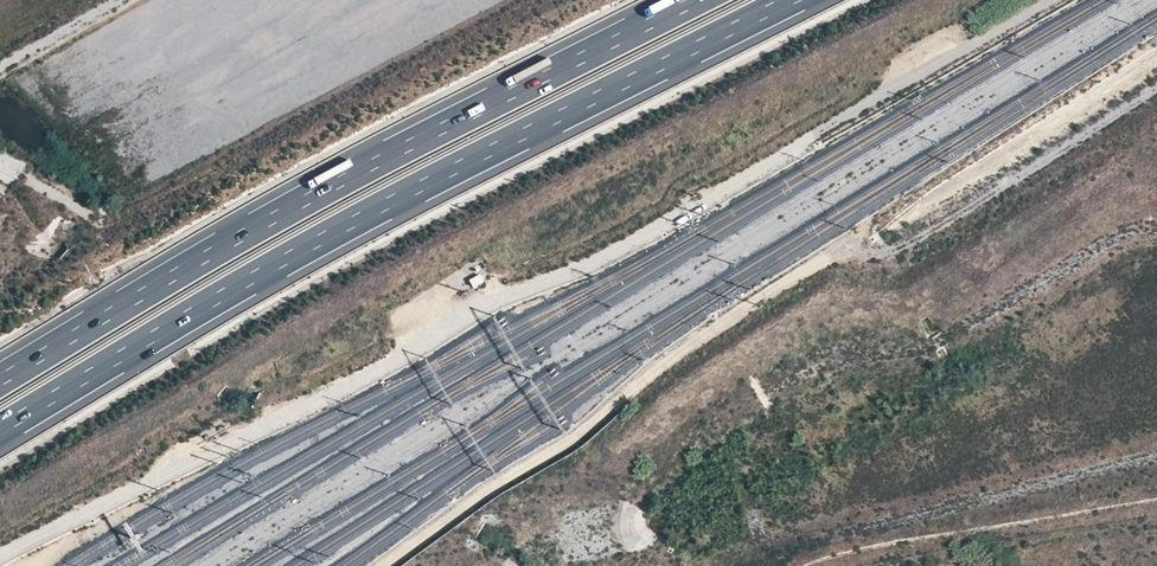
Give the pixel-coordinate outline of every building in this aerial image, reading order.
[(469,279),(472,288),(484,284),(480,275),(469,279)]
